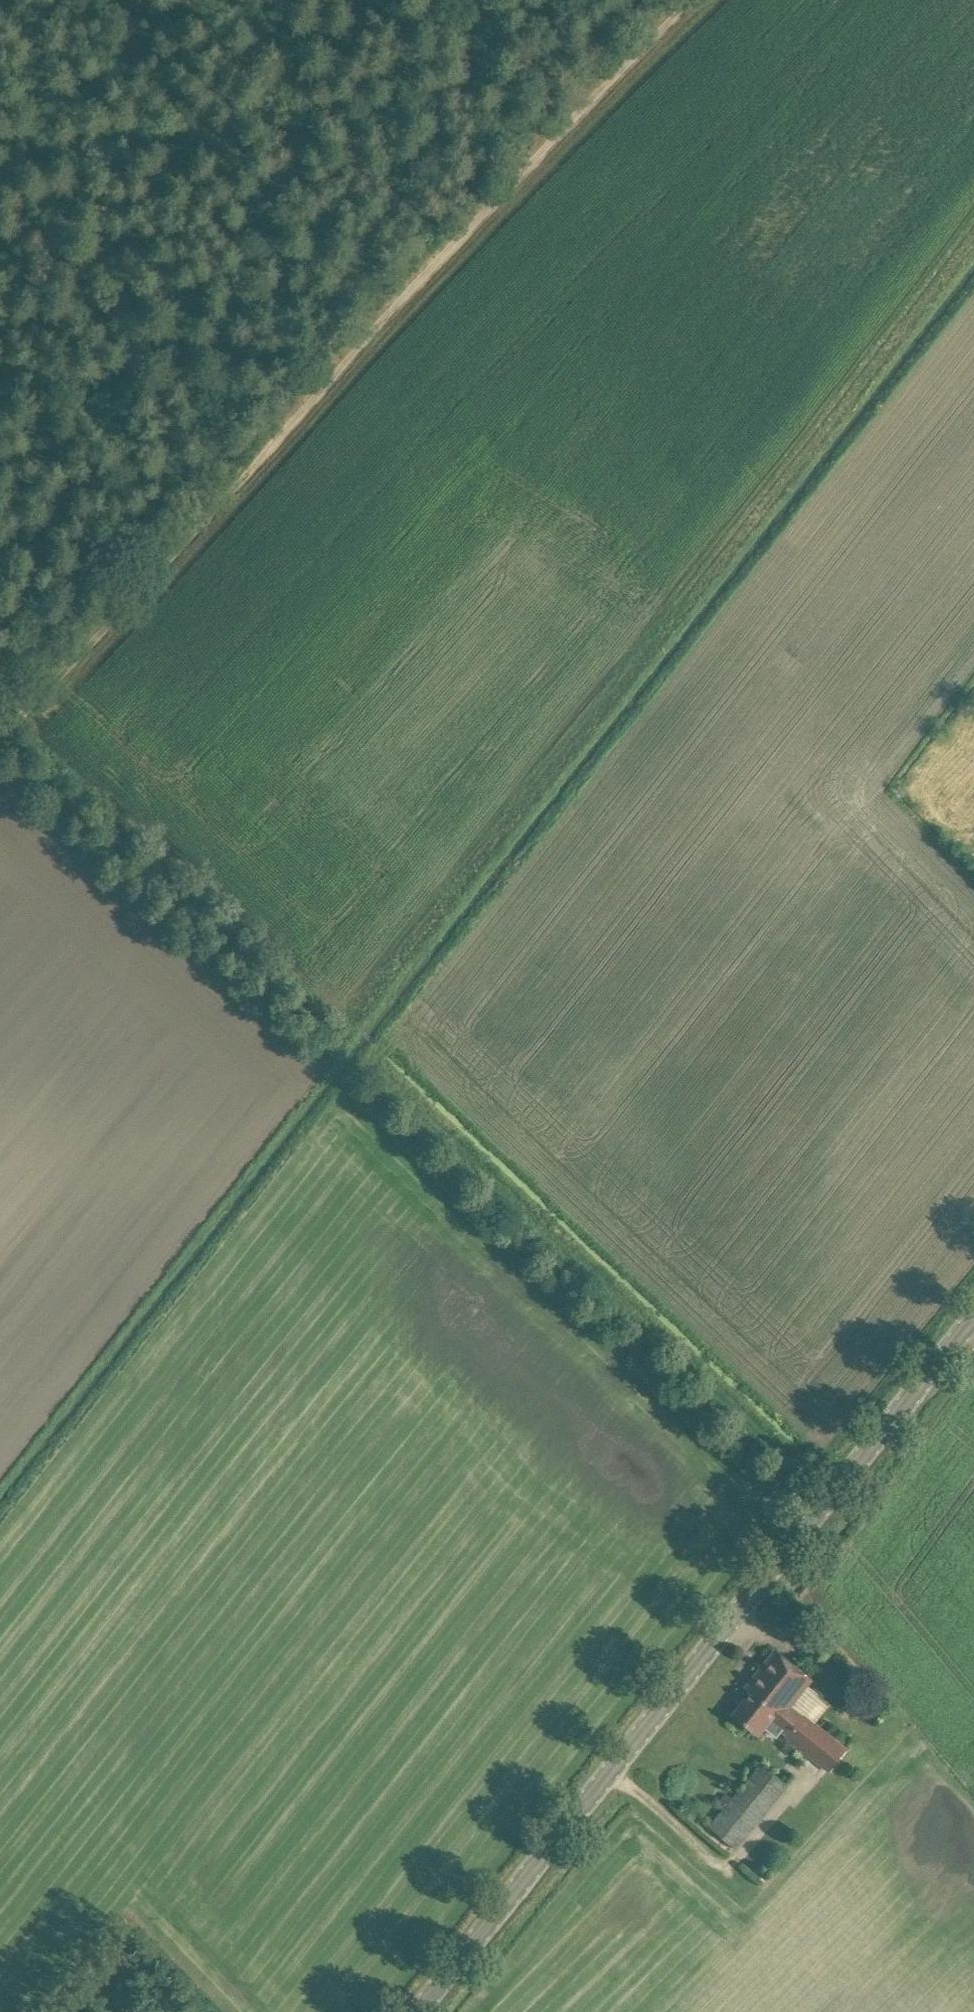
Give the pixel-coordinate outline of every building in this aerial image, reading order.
[(753,1693),(735,1716),(758,1734),(763,1727),(777,1739),(783,1731),(788,1735),(786,1737),(829,1771),(846,1749),(814,1723),(791,1705),(806,1687),(811,1680),(775,1652),(754,1679),(756,1681),(749,1690),(753,1693)] [(710,1827),(736,1849),(787,1787),(761,1765),(710,1827)]
